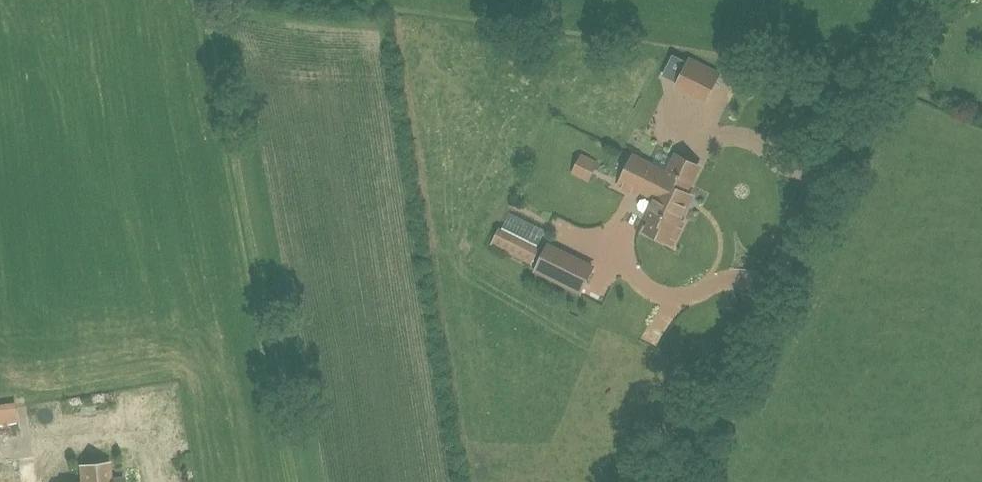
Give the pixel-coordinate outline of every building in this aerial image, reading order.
[(690,60),(678,85),(707,99),(719,74),(690,60)] [(755,123),(755,136),(805,136),(805,123),(755,123)] [(634,156),(619,184),(638,194),(640,191),(653,198),(644,216),(652,220),(646,231),(672,244),(683,222),(678,220),(691,195),(685,192),(699,166),(677,155),(676,156),(667,174),(651,165),(634,156)] [(499,230),(491,246),(530,265),(538,249),(537,249),(545,232),(509,214),(501,231),(499,230)] [(549,246),(536,271),(581,293),(593,268),(549,246)] [(668,342),(677,324),(662,316),(653,335),(668,342)] [(124,478),(111,480),(109,464),(81,467),(83,481),(124,481),(124,478)]
